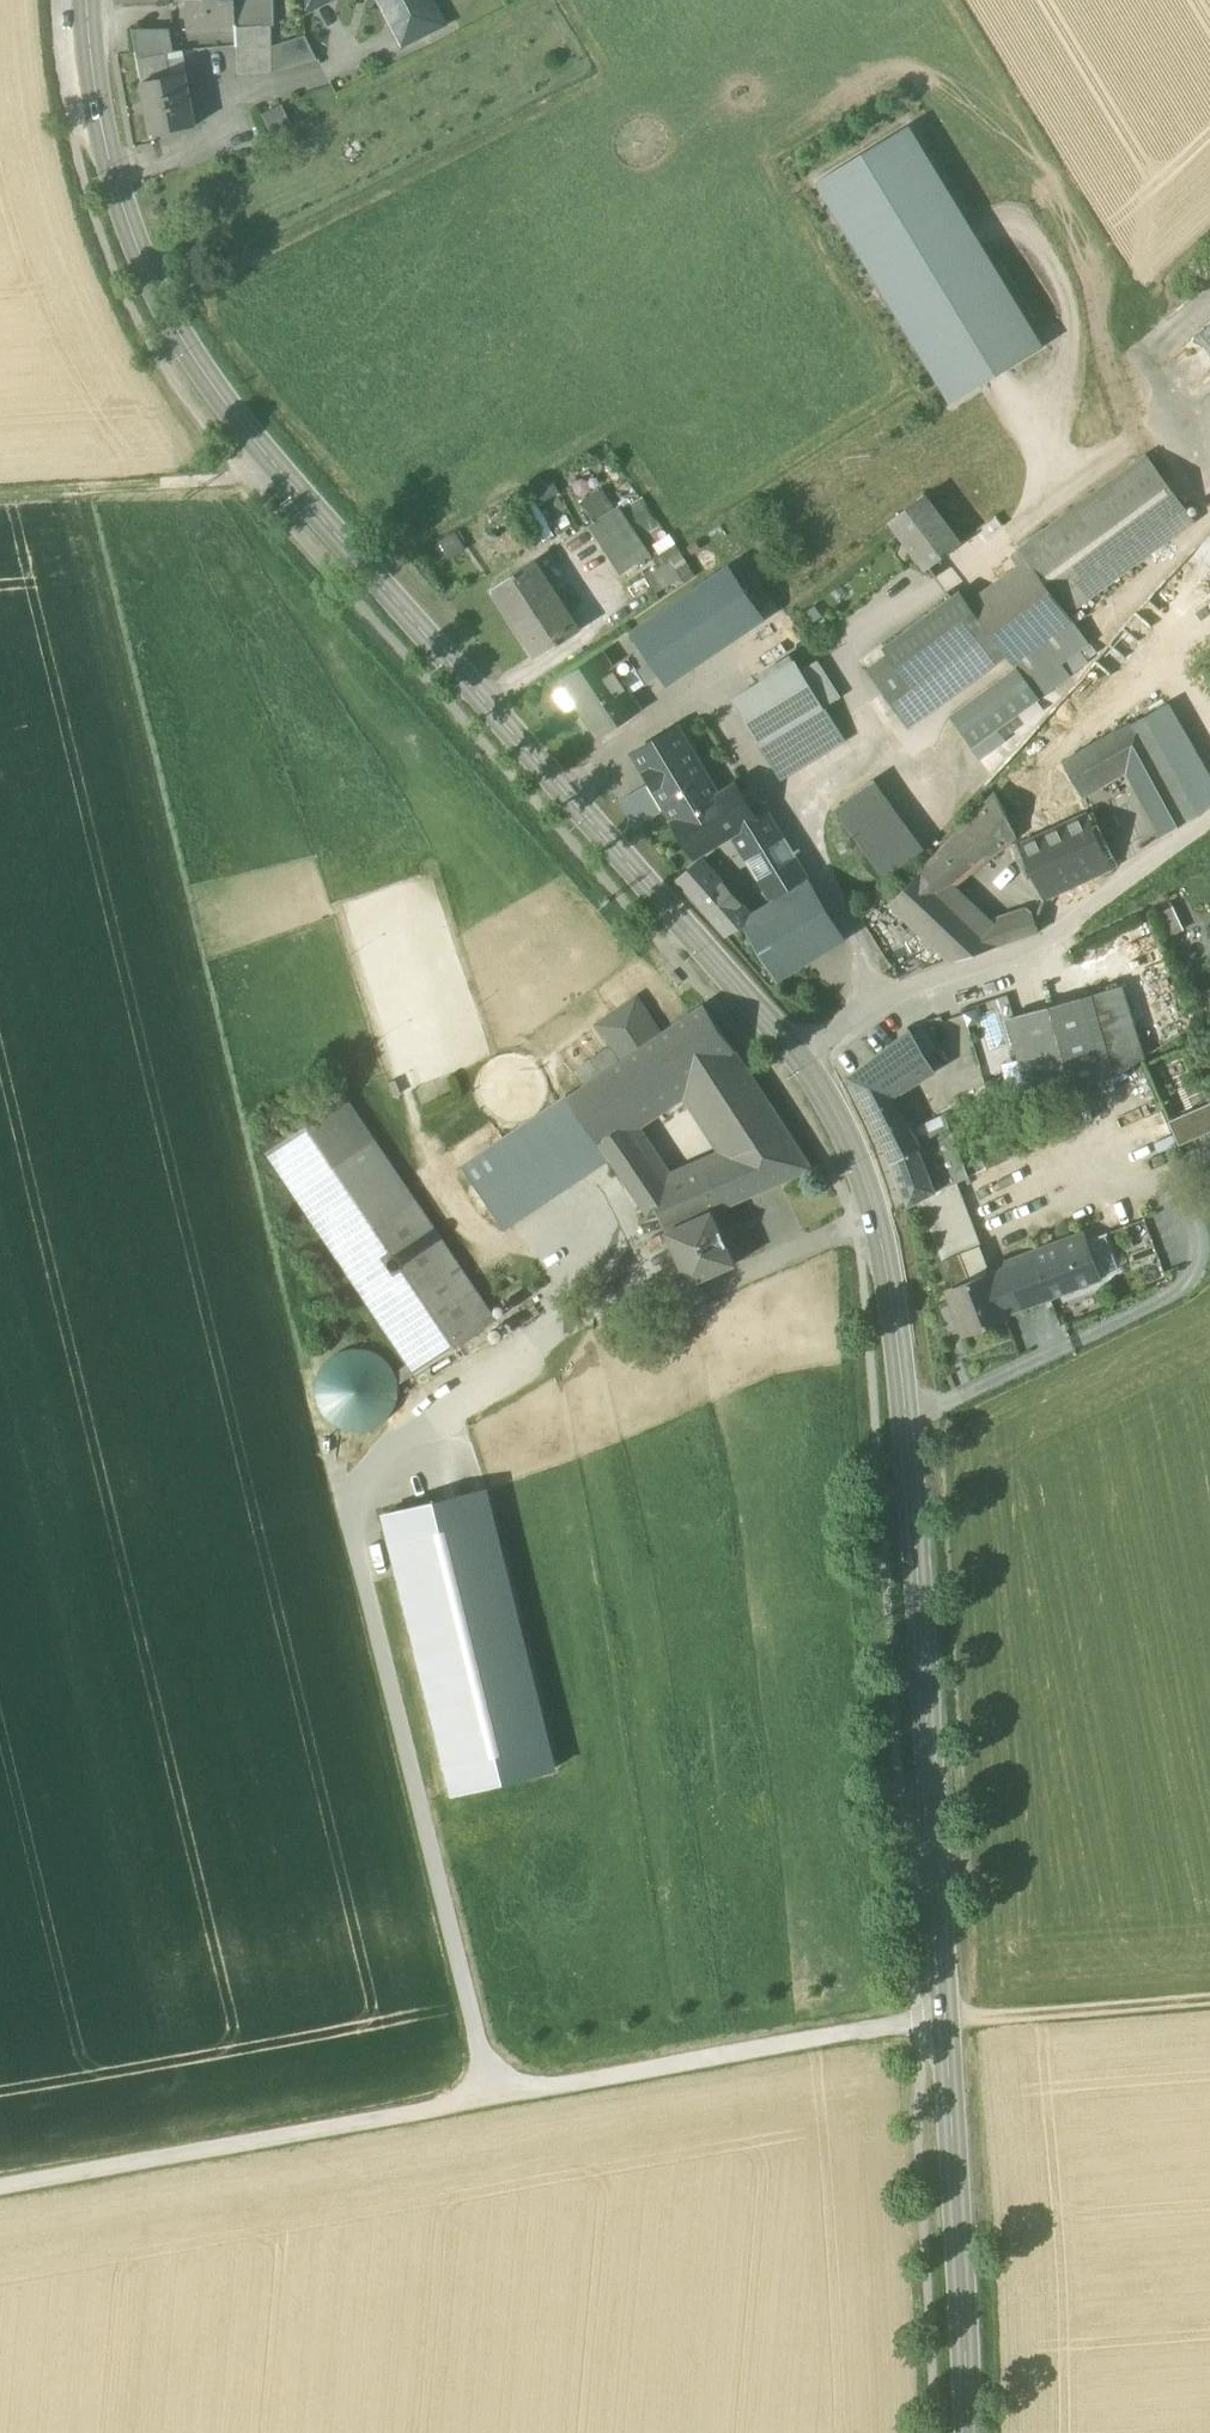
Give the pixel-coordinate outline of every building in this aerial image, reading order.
[(235,0),(208,0),(187,1),(188,31),(237,30),(236,27),(235,0)] [(236,27),(262,27),(262,12),(270,12),(270,0),(235,0),(236,27)] [(303,12),(327,0),(302,0),(303,12)] [(395,27),(433,7),(429,0),(381,0),(395,27)] [(395,27),(404,44),(442,24),(433,7),(395,27)] [(262,27),(271,27),(270,12),(262,12),(262,27)] [(237,30),(237,46),(271,47),(271,27),(262,27),(236,27),(237,30)] [(137,53),(137,55),(172,53),(172,52),(169,30),(132,30),(137,53)] [(305,36),(271,47),(272,73),(317,61),(305,36)] [(204,61),(234,59),(233,44),(203,46),(204,61)] [(272,73),(271,47),(237,46),(238,75),(272,73)] [(182,52),(172,53),(167,54),(171,78),(186,75),(182,52)] [(142,83),(152,135),(196,127),(186,75),(171,78),(167,54),(138,60),(142,83)] [(260,115),(270,134),(291,123),(281,104),(260,115)] [(950,404),(1043,347),(909,126),(816,182),(950,404)] [(1166,352),(1192,386),(1172,401),(1204,442),(1209,437),(1209,319),(1166,352)] [(1020,550),(1028,561),(1029,561),(1067,612),(1193,520),(1147,457),(1020,550)] [(549,477),(530,489),(539,504),(559,492),(549,477)] [(583,502),(596,522),(615,509),(602,490),(583,502)] [(527,491),(510,501),(537,546),(554,535),(527,491)] [(903,536),(927,569),(960,544),(924,496),(896,517),(907,533),(903,536)] [(588,527),(620,576),(650,556),(618,507),(615,509),(596,522),(588,527)] [(455,534),(439,544),(449,561),(465,551),(455,534)] [(652,545),(658,555),(674,545),(668,535),(652,545)] [(658,555),(663,563),(668,560),(681,579),(691,572),(674,545),(658,555)] [(681,579),(668,560),(663,563),(645,576),(657,595),(681,579)] [(1015,669),(1003,678),(1009,687),(995,698),(957,726),(972,747),(997,729),(1036,700),(1070,675),(1062,663),(1079,650),(1089,643),(1067,612),(1029,561),(1028,561),(970,604),(989,630),(988,631),(1006,656),(1015,669)] [(494,589),(538,658),(578,632),(533,563),(494,589)] [(667,685),(765,620),(730,568),(632,633),(642,647),(661,676),(667,685)] [(912,687),(988,631),(989,630),(970,604),(960,592),(883,649),(888,655),(905,679),(912,687)] [(912,687),(905,679),(884,695),(908,729),(1006,656),(988,631),(912,687)] [(636,671),(646,686),(661,676),(642,647),(627,657),(636,671)] [(1088,662),(1079,650),(1062,663),(1070,675),(1088,662)] [(811,651),(795,661),(801,671),(817,661),(811,651)] [(577,706),(597,736),(599,735),(598,732),(634,708),(636,710),(639,708),(630,696),(621,681),(636,671),(627,657),(612,668),(602,653),(599,655),(600,656),(564,681),(562,679),(560,681),(565,689),(577,706)] [(866,671),(884,695),(905,679),(888,655),(866,671)] [(757,676),(761,682),(793,662),(789,656),(757,676)] [(731,700),(760,747),(762,746),(822,709),(823,708),(801,671),(795,661),(793,662),(761,682),(731,700)] [(801,671),(823,708),(841,698),(817,661),(801,671)] [(621,681),(630,696),(646,686),(636,671),(621,681)] [(988,689),(995,698),(1009,687),(1003,678),(988,689)] [(577,706),(565,689),(555,696),(566,713),(577,706)] [(995,698),(988,689),(949,717),(957,726),(995,698)] [(997,729),(1005,740),(1044,711),(1036,700),(997,729)] [(1143,718),(1198,816),(1209,806),(1209,783),(1166,705),(1143,718)] [(822,709),(762,746),(781,777),(840,740),(822,709)] [(1163,837),(1198,816),(1143,718),(1107,738),(1125,769),(1163,837)] [(633,754),(674,823),(718,797),(676,728),(633,754)] [(997,729),(972,747),(981,760),(1006,741),(1005,740),(997,729)] [(1125,769),(1107,738),(1062,764),(1080,795),(1125,769)] [(834,810),(869,858),(908,830),(871,781),(834,810)] [(620,801),(636,828),(663,812),(646,785),(620,801)] [(735,786),(718,797),(674,823),(695,856),(732,834),(756,819),(755,818),(735,786)] [(920,873),(940,895),(954,884),(1015,835),(996,794),(920,873)] [(732,834),(746,858),(780,837),(766,812),(755,818),(756,819),(732,834)] [(1087,814),(1058,827),(1018,846),(1037,885),(1045,901),(1112,869),(1087,814)] [(869,858),(884,879),(922,850),(908,830),(869,858)] [(746,858),(774,902),(808,881),(780,837),(746,858)] [(678,881),(725,935),(743,923),(751,918),(750,917),(701,861),(678,881)] [(981,930),(988,928),(954,884),(940,895),(920,873),(889,905),(950,963),(988,950),(981,930)] [(743,923),(778,980),(844,940),(808,881),(774,902),(750,917),(751,918),(743,923)] [(1172,908),(1160,914),(1171,937),(1183,931),(1172,908)] [(981,930),(988,950),(1041,932),(1032,912),(988,928),(981,930)] [(1091,996),(1115,1078),(1141,1060),(1120,988),(1091,996)] [(1022,1069),(1028,1093),(1115,1078),(1091,996),(1009,1019),(1022,1069)] [(600,1026),(623,1060),(658,1036),(635,1002),(600,1026)] [(626,1126),(682,1087),(735,1051),(704,1005),(658,1036),(623,1060),(567,1098),(599,1144),(626,1126)] [(867,1111),(891,1157),(914,1140),(890,1097),(933,1071),(910,1033),(850,1078),(867,1111)] [(682,1087),(729,1156),(740,1151),(730,1134),(742,1125),(739,1121),(769,1101),(735,1051),(682,1087)] [(1001,1101),(1028,1093),(1022,1069),(994,1077),(1001,1101)] [(567,1098),(486,1153),(504,1181),(481,1196),(505,1232),(610,1161),(599,1144),(567,1098)] [(266,1153),(294,1194),(375,1141),(346,1099),(266,1153)] [(812,1166),(769,1101),(739,1121),(742,1125),(730,1134),(740,1151),(729,1156),(706,1167),(723,1208),(810,1170),(813,1169),(812,1166)] [(1180,1145),(1209,1131),(1209,1105),(1170,1122),(1180,1145)] [(645,1155),(626,1126),(599,1144),(610,1161),(618,1173),(645,1155)] [(916,1142),(914,1140),(891,1157),(893,1162),(908,1206),(921,1199),(936,1192),(956,1183),(967,1177),(948,1130),(916,1142)] [(294,1194),(335,1255),(415,1202),(375,1141),(294,1194)] [(1003,1146),(980,1156),(986,1170),(1009,1160),(1003,1146)] [(462,1169),(481,1196),(504,1181),(486,1153),(462,1169)] [(655,1170),(645,1155),(618,1173),(628,1188),(655,1170)] [(666,1232),(690,1285),(691,1284),(734,1265),(736,1265),(735,1263),(734,1264),(712,1213),(723,1208),(706,1167),(666,1185),(684,1223),(666,1232)] [(666,1185),(655,1170),(628,1188),(648,1216),(656,1210),(666,1232),(684,1223),(666,1185)] [(921,1200),(940,1254),(976,1241),(956,1183),(936,1192),(921,1200)] [(495,1321),(415,1202),(335,1255),(415,1375),(495,1321)] [(1106,1235),(1087,1242),(1101,1280),(1120,1272),(1106,1235)] [(990,1274),(1006,1318),(1102,1282),(1101,1280),(1087,1242),(1085,1239),(990,1274)] [(980,1246),(960,1254),(970,1282),(990,1274),(980,1246)] [(947,1290),(965,1336),(1007,1320),(1006,1318),(990,1274),(970,1282),(960,1254),(943,1260),(953,1288),(947,1290)] [(316,1385),(317,1401),(325,1415),(337,1426),(352,1431),(368,1429),(382,1422),(393,1410),(398,1395),(397,1379),(389,1364),(377,1354),(362,1349),(346,1350),(331,1358),(321,1370),(316,1385)] [(384,1515),(452,1795),(555,1769),(486,1490),(384,1515)]
